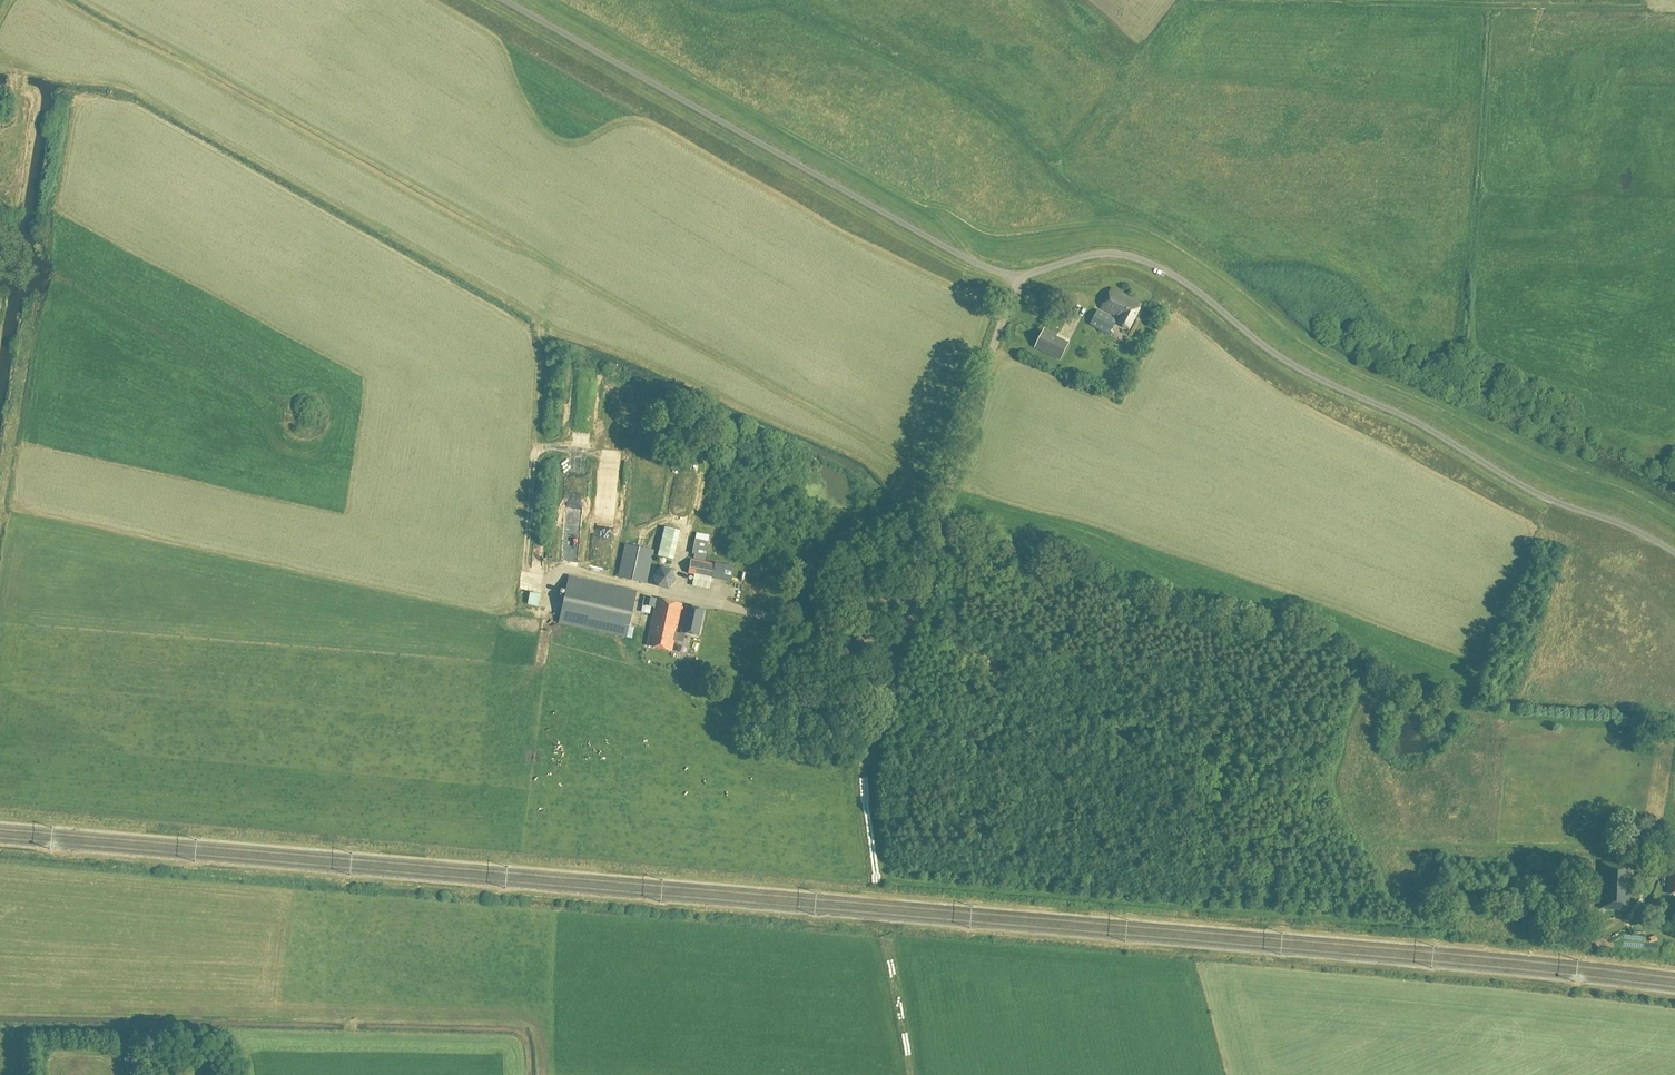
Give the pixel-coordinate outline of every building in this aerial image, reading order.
[(1142,303),(1111,288),(1101,307),(1122,317),(1119,323),(1129,328),(1142,303)] [(1090,325),(1109,334),(1110,335),(1118,319),(1098,308),(1090,325)] [(1045,329),(1036,346),(1060,359),(1068,345),(1055,338),(1057,335),(1045,329)] [(569,438),(586,439),(587,423),(570,422),(569,438)] [(671,558),(676,529),(660,527),(655,555),(671,558)] [(709,541),(695,538),(692,553),(694,554),(694,558),(691,558),(688,574),(694,575),(692,585),(710,588),(712,578),(731,581),(733,566),(705,560),(709,541)] [(655,550),(649,549),(626,544),(619,576),(648,583),(655,550)] [(652,569),(653,585),(670,584),(669,568),(652,569)] [(637,590),(569,575),(559,621),(627,636),(637,590)] [(525,606),(535,608),(537,594),(527,593),(525,606)] [(645,595),(643,604),(654,607),(656,598),(645,595)] [(676,632),(676,630),(682,604),(657,598),(647,645),(672,651),(675,640),(684,642),(686,632),(699,635),(705,608),(687,605),(681,633),(676,632)] [(1602,909),(1623,909),(1623,862),(1602,862),(1602,909)] [(1640,873),(1636,884),(1647,885),(1648,873),(1640,873)] [(131,1057),(125,1058),(128,1072),(134,1071),(131,1057)]
